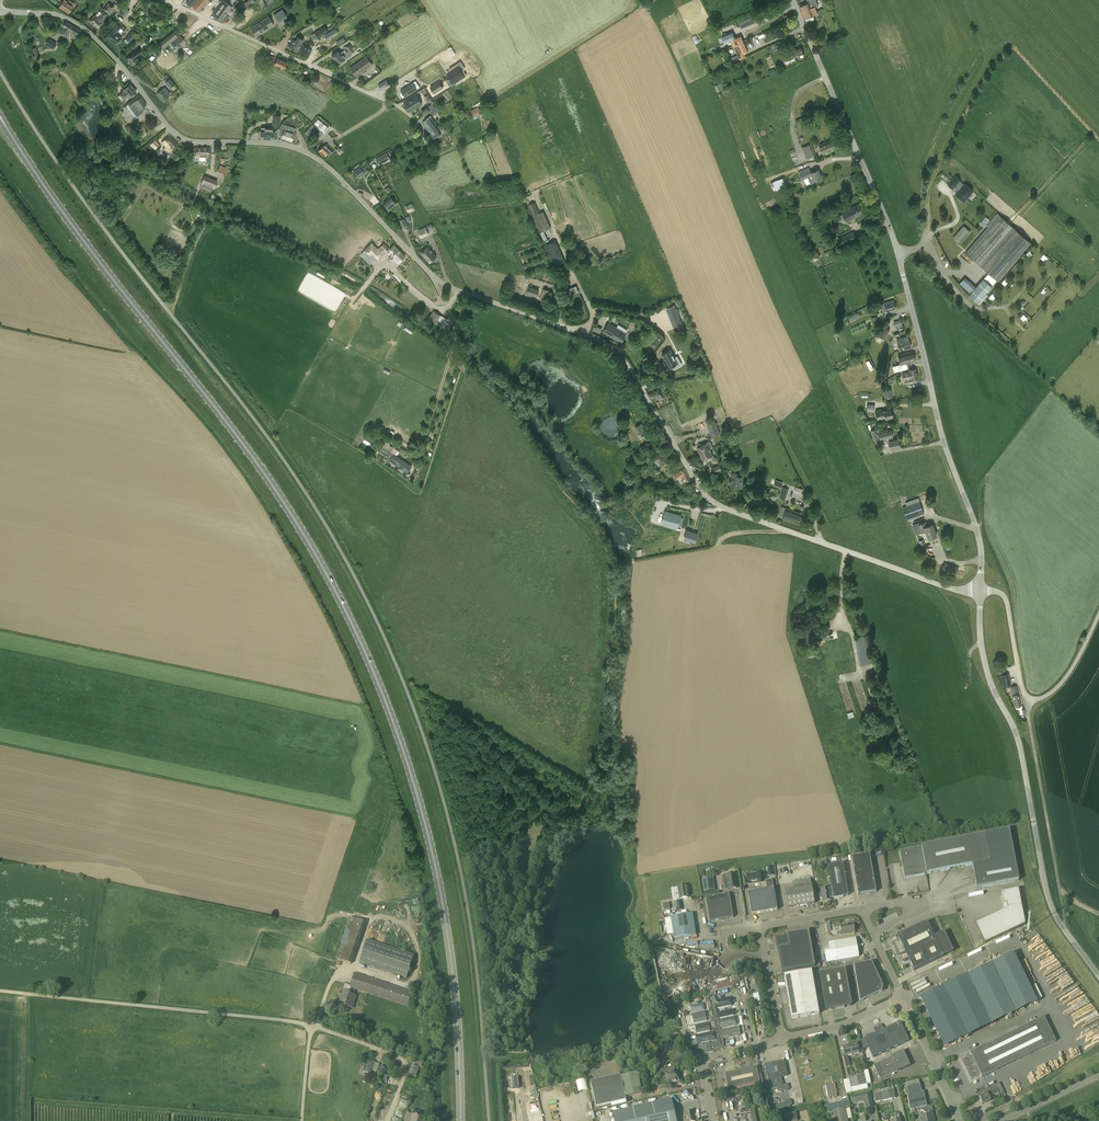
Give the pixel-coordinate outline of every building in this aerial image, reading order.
[(74,5),(65,0),(64,0),(59,7),(69,13),(74,5)] [(192,5),(199,11),(209,0),(196,0),(191,4),(192,5)] [(227,3),(223,0),(222,0),(213,13),(217,17),(227,3)] [(808,3),(799,7),(804,19),(817,14),(814,7),(818,5),(816,0),(807,0),(808,3)] [(248,6),(244,2),(240,6),(243,10),(248,6)] [(109,3),(104,10),(108,14),(114,7),(109,3)] [(227,3),(217,17),(221,19),(225,14),(226,15),(232,6),(227,3)] [(125,7),(121,12),(125,16),(129,11),(125,7)] [(97,28),(108,14),(104,11),(98,18),(95,15),(89,21),(97,28)] [(256,35),(273,24),(268,16),(250,27),(256,35)] [(80,29),(65,21),(62,26),(63,26),(60,32),(66,36),(69,30),(77,34),(80,29)] [(115,45),(121,38),(116,33),(121,27),(117,24),(112,30),(106,37),(115,45)] [(327,31),(324,26),(314,33),(317,37),(327,31)] [(327,39),(338,32),(336,28),(325,35),(327,39)] [(137,34),(133,30),(125,38),(129,42),(137,34)] [(163,48),(178,36),(174,31),(159,43),(163,48)] [(731,33),(722,37),(724,43),(731,40),(731,42),(732,41),(733,45),(743,41),(741,36),(737,38),(736,36),(734,37),(732,32),(731,33)] [(184,40),(180,35),(173,41),(176,46),(184,40)] [(296,41),(294,40),(290,48),(298,51),(303,40),(298,37),(296,41)] [(57,43),(50,38),(46,44),(53,48),(57,43)] [(787,38),(780,41),(782,47),(789,43),(787,38)] [(743,41),(733,45),(734,46),(736,46),(739,54),(729,58),(731,64),(736,61),(746,57),(745,53),(748,51),(743,41)] [(311,42),(305,45),(303,45),(300,52),(308,57),(312,48),(310,48),(314,46),(311,42)] [(332,55),(335,59),(346,52),(352,48),(350,44),(346,47),(346,46),(343,48),(345,50),(340,53),(338,50),(332,55)] [(346,52),(335,59),(338,64),(345,60),(344,58),(348,55),(348,56),(357,49),(355,46),(352,48),(346,52)] [(39,57),(37,52),(37,51),(36,47),(30,49),(34,59),(39,57)] [(791,51),(793,53),(784,57),(786,61),(794,58),(804,54),(800,47),(791,51)] [(139,59),(133,52),(127,58),(133,65),(139,59)] [(356,75),(372,64),(367,56),(351,67),(356,75)] [(284,68),(287,62),(277,58),(274,64),(284,68)] [(438,63),(444,71),(447,69),(444,64),(446,63),(443,59),(438,63)] [(468,76),(464,70),(463,71),(460,67),(459,66),(450,72),(451,73),(453,77),(452,78),(456,84),(468,76)] [(167,74),(164,76),(168,80),(165,82),(170,88),(175,84),(167,74)] [(434,93),(443,87),(439,81),(430,87),(434,93)] [(122,90),(123,91),(117,96),(122,101),(128,97),(129,98),(136,91),(130,83),(122,90)] [(405,88),(409,94),(417,89),(413,83),(405,88)] [(717,92),(724,89),(721,83),(714,86),(717,92)] [(162,100),(170,94),(165,88),(157,94),(162,100)] [(410,110),(418,105),(422,103),(417,95),(405,103),(410,110)] [(146,104),(141,96),(134,101),(133,100),(125,105),(134,118),(144,110),(142,107),(146,104)] [(427,108),(430,111),(433,116),(439,111),(433,104),(432,104),(431,105),(427,108)] [(482,113),(479,107),(471,111),(475,117),(482,113)] [(281,115),(273,114),(272,127),(280,127),(281,115)] [(435,133),(435,132),(440,128),(431,117),(423,124),(429,131),(432,135),(432,134),(433,135),(432,135),(434,139),(435,139),(439,137),(438,137),(439,136),(437,133),(436,133),(435,133)] [(140,118),(133,124),(135,127),(142,121),(140,118)] [(323,134),(328,128),(322,122),(317,128),(320,131),(313,139),(316,142),(321,136),(322,137),(324,135),(323,134)] [(291,141),(294,133),(287,131),(289,126),(282,123),(279,129),(281,130),(279,135),(282,136),(282,137),(291,141)] [(311,125),(307,131),(312,135),(317,129),(311,125)] [(267,128),(261,127),(261,132),(261,138),(273,138),(274,132),(272,132),(272,129),(267,129),(267,128)] [(171,151),(178,143),(169,135),(162,142),(166,146),(163,149),(163,151),(166,154),(168,154),(171,151)] [(155,149),(160,144),(155,139),(150,144),(155,149)] [(823,154),(836,148),(833,139),(819,145),(823,154)] [(812,144),(803,147),(807,157),(816,154),(812,144)] [(327,154),(329,156),(333,153),(328,148),(326,150),(323,146),(318,151),(324,157),(327,154)] [(197,153),(197,157),(208,157),(208,153),(209,153),(209,147),(195,147),(195,153),(197,153)] [(379,164),(390,158),(387,152),(376,158),(379,164)] [(219,165),(217,171),(226,175),(228,169),(219,165)] [(369,171),(365,166),(361,169),(360,167),(353,172),(358,178),(365,173),(365,174),(369,171)] [(811,172),(809,167),(802,170),(798,171),(802,180),(808,178),(810,183),(812,184),(814,183),(815,180),(822,177),(818,169),(811,172)] [(213,190),(217,181),(204,175),(200,185),(213,190)] [(956,176),(948,185),(953,190),(954,188),(956,190),(957,189),(959,190),(955,194),(959,198),(959,199),(961,202),(962,202),(963,201),(964,201),(973,191),(964,184),(964,185),(959,181),(960,180),(956,176)] [(787,186),(783,177),(774,181),(777,190),(787,186)] [(389,209),(396,203),(390,197),(383,203),(389,209)] [(539,213),(535,202),(528,205),(534,218),(540,232),(544,240),(547,239),(544,231),(551,228),(543,211),(539,213)] [(408,212),(415,208),(412,203),(405,207),(408,212)] [(847,221),(856,217),(856,216),(863,212),(858,203),(842,212),(847,221)] [(997,280),(1031,242),(999,214),(965,252),(997,280)] [(984,227),(989,221),(986,217),(980,224),(984,227)] [(953,238),(960,243),(970,232),(964,226),(953,238)] [(429,235),(425,227),(418,231),(421,238),(429,235)] [(854,232),(838,239),(841,246),(857,239),(854,232)] [(565,262),(556,241),(546,245),(556,266),(565,262)] [(378,249),(372,243),(365,249),(370,254),(372,252),(377,257),(382,253),(383,254),(386,251),(389,248),(384,243),(378,249)] [(399,262),(406,256),(394,245),(390,249),(394,252),(389,257),(390,257),(388,258),(388,260),(390,261),(392,261),(393,260),(395,259),(399,262)] [(430,262),(436,256),(428,247),(421,253),(430,262)] [(969,294),(969,295),(977,303),(992,286),(983,279),(969,294)] [(537,295),(539,288),(530,285),(528,292),(537,295)] [(539,298),(547,301),(551,291),(543,288),(539,298)] [(881,304),(883,312),(896,308),(894,300),(881,304)] [(682,323),(675,305),(674,305),(666,308),(666,309),(674,327),(682,323)] [(429,317),(442,327),(445,323),(438,319),(441,315),(434,310),(429,317)] [(625,333),(627,330),(618,324),(617,327),(609,323),(603,332),(621,342),(627,333),(625,333)] [(878,338),(882,341),(890,330),(885,327),(878,338)] [(899,350),(911,347),(908,336),(896,340),(899,350)] [(680,362),(677,356),(674,358),(670,349),(662,353),(669,367),(680,362)] [(899,355),(901,363),(892,365),(894,372),(910,368),(908,362),(915,360),(913,352),(899,355)] [(904,381),(911,379),(918,378),(916,368),(902,371),(904,381)] [(883,387),(885,398),(893,397),(891,388),(886,389),(886,387),(883,387)] [(657,400),(663,397),(661,394),(658,388),(649,394),(652,399),(655,397),(657,400)] [(875,402),(866,401),(866,409),(874,409),(875,402)] [(893,417),(891,409),(882,411),(882,410),(876,411),(878,420),(886,418),(893,417)] [(720,434),(715,421),(706,424),(711,438),(720,434)] [(636,427),(640,434),(647,430),(642,423),(636,427)] [(893,440),(892,436),(893,436),(892,430),(879,433),(880,439),(884,438),(885,440),(886,439),(886,437),(889,437),(889,441),(891,448),(900,446),(898,439),(893,440)] [(364,438),(363,441),(372,447),(374,444),(364,438)] [(710,448),(710,449),(713,447),(710,441),(706,443),(705,442),(705,441),(703,442),(703,443),(704,444),(702,445),(701,444),(700,443),(698,444),(697,445),(698,447),(697,448),(700,453),(710,448)] [(379,453),(387,458),(391,452),(383,447),(379,453)] [(713,454),(710,449),(710,448),(700,453),(703,459),(713,454)] [(666,463),(660,452),(659,453),(657,450),(653,452),(655,455),(653,457),(659,467),(666,463)] [(412,466),(394,453),(389,460),(407,473),(412,466)] [(676,480),(683,476),(687,482),(691,480),(684,468),(680,470),(673,475),(676,480)] [(740,488),(743,477),(733,474),(731,485),(740,488)] [(783,487),(779,497),(785,499),(788,489),(783,487)] [(920,501),(903,507),(907,520),(924,513),(920,501)] [(798,523),(801,513),(786,508),(783,517),(798,523)] [(662,522),(678,527),(681,516),(665,511),(662,522)] [(928,538),(930,542),(934,540),(932,536),(937,535),(933,524),(927,526),(925,522),(919,524),(919,526),(914,528),(916,534),(926,531),(928,538)] [(691,540),(695,541),(698,533),(687,530),(686,533),(685,538),(691,540)] [(941,571),(956,576),(959,567),(944,562),(941,571)] [(829,633),(813,636),(811,628),(802,629),(804,642),(823,639),(823,640),(830,638),(829,633)] [(869,652),(866,635),(855,637),(858,653),(860,665),(873,662),(871,652),(869,652)] [(1000,675),(1001,676),(1002,682),(1008,681),(1009,680),(1008,673),(1001,675),(1000,675)] [(1019,693),(1017,686),(1017,685),(1011,687),(1013,694),(1015,706),(1021,705),(1019,693)] [(990,862),(973,866),(977,888),(994,885),(1019,880),(1009,830),(985,834),(990,862)] [(985,834),(921,847),(926,874),(948,870),(972,865),(973,866),(990,862),(985,834)] [(905,878),(925,874),(920,847),(899,851),(905,878)] [(858,895),(876,892),(870,854),(851,857),(858,895)] [(820,869),(828,867),(827,861),(819,862),(820,869)] [(821,899),(823,898),(823,902),(831,901),(830,899),(834,898),(834,899),(843,897),(843,896),(849,895),(843,863),(828,866),(832,889),(829,889),(821,890),(822,894),(820,894),(819,895),(819,897),(820,898),(821,899)] [(747,884),(761,882),(759,873),(746,875),(747,884)] [(725,890),(728,890),(737,888),(735,874),(726,876),(727,884),(724,885),(725,890)] [(712,878),(702,880),(705,893),(714,891),(712,878)] [(794,889),(785,890),(788,908),(815,903),(810,879),(792,882),(794,889)] [(752,914),(778,910),(772,880),(766,881),(767,890),(748,893),(752,914)] [(680,899),(688,898),(687,886),(678,888),(680,899)] [(985,943),(1025,925),(1018,889),(1002,893),(1004,903),(1003,903),(1005,910),(976,924),(985,943)] [(710,922),(733,918),(729,894),(705,898),(710,922)] [(696,935),(692,914),(671,918),(665,919),(668,936),(674,935),(675,939),(696,935)] [(352,964),(366,922),(350,917),(336,958),(352,964)] [(944,956),(927,922),(897,936),(898,937),(890,941),(892,945),(894,944),(895,947),(894,948),(895,951),(896,951),(897,951),(897,952),(896,953),(898,956),(899,956),(900,957),(898,957),(900,961),(901,960),(902,961),(903,961),(904,962),(905,962),(906,961),(906,960),(906,959),(908,958),(914,971),(944,956)] [(838,936),(855,933),(853,923),(840,926),(841,931),(837,932),(838,936)] [(815,966),(809,931),(788,934),(788,933),(774,936),(777,949),(778,949),(782,972),(815,966)] [(829,951),(824,952),(826,963),(837,961),(859,957),(856,939),(834,942),(828,943),(829,951)] [(407,978),(414,955),(367,940),(360,962),(407,978)] [(1013,953),(993,963),(1017,1012),(1037,1002),(1013,953)] [(860,1002),(882,992),(883,987),(872,962),(854,965),(860,1002)] [(826,1010),(852,1005),(845,969),(819,973),(826,1010)] [(792,1019),(819,1014),(812,971),(784,975),(792,1019)] [(413,992),(355,973),(350,985),(345,984),(344,990),(340,1000),(347,1002),(346,1006),(352,1008),(356,996),(354,995),(356,990),(372,995),(371,997),(376,998),(377,996),(408,1007),(413,992)] [(740,987),(746,986),(743,973),(737,974),(740,987)] [(755,977),(746,979),(748,990),(758,988),(755,977)] [(735,978),(712,981),(713,986),(715,986),(715,990),(736,987),(735,978)] [(716,1001),(718,1008),(731,1005),(729,998),(716,1001)] [(1093,1006),(1091,1001),(1088,1002),(1087,1001),(1081,1004),(1082,1006),(1079,1008),(1081,1012),(1093,1006)] [(703,1003),(690,1006),(691,1012),(705,1009),(703,1003)] [(732,1009),(719,1012),(720,1018),(733,1015),(732,1009)] [(694,1023),(707,1020),(705,1014),(693,1017),(694,1023)] [(982,1077),(1056,1041),(1044,1017),(989,1043),(987,1040),(981,1043),(982,1046),(976,1049),(975,1047),(970,1050),(971,1052),(970,1053),(971,1055),(961,1060),(971,1079),(981,1075),(982,1077)] [(734,1018),(721,1021),(723,1028),(736,1025),(734,1018)] [(864,1039),(861,1040),(863,1049),(868,1047),(873,1058),(890,1050),(901,1045),(909,1041),(900,1022),(892,1026),(883,1030),(882,1026),(880,1025),(875,1028),(874,1030),(876,1034),(864,1039)] [(695,1027),(696,1033),(710,1030),(709,1025),(695,1027)] [(736,1028),(723,1031),(724,1037),(738,1034),(736,1028)] [(697,1036),(698,1041),(712,1039),(710,1033),(697,1036)] [(858,1047),(857,1043),(842,1047),(845,1056),(844,1056),(846,1067),(851,1066),(848,1055),(860,1052),(859,1052),(861,1051),(860,1047),(858,1047)] [(619,1053),(620,1059),(629,1056),(628,1052),(628,1050),(619,1053)] [(878,1063),(873,1065),(880,1080),(885,1078),(910,1066),(908,1062),(906,1057),(904,1053),(903,1051),(878,1063)] [(377,1072),(380,1064),(375,1063),(375,1062),(367,1059),(363,1071),(371,1074),(372,1070),(377,1072)] [(413,1063),(419,1065),(419,1066),(422,1067),(424,1061),(417,1059),(417,1060),(414,1059),(413,1063)] [(768,1080),(781,1077),(788,1075),(784,1060),(765,1064),(768,1080)] [(411,1065),(409,1075),(416,1077),(419,1067),(418,1067),(412,1065),(411,1065)] [(756,1066),(724,1073),(728,1089),(760,1082),(756,1066)] [(675,1071),(674,1068),(673,1067),(669,1068),(668,1069),(667,1068),(664,1069),(668,1084),(680,1081),(677,1070),(675,1071)] [(642,1093),(637,1073),(621,1077),(620,1075),(591,1081),(596,1107),(626,1100),(625,1097),(642,1093)] [(846,1094),(868,1089),(867,1084),(865,1076),(849,1079),(844,1080),(846,1094)] [(781,1077),(768,1080),(771,1090),(777,1089),(778,1091),(778,1092),(779,1092),(780,1093),(782,1092),(783,1091),(788,1090),(789,1089),(788,1085),(787,1084),(783,1085),(781,1077)] [(579,1092),(588,1090),(586,1079),(576,1082),(579,1092)] [(1004,1093),(999,1082),(986,1089),(987,1093),(979,1097),(983,1104),(991,1100),(989,1096),(998,1092),(999,1095),(1004,1093)] [(827,1098),(837,1096),(835,1083),(825,1085),(827,1098)] [(907,1087),(909,1095),(907,1095),(910,1110),(920,1108),(921,1110),(925,1113),(926,1112),(926,1115),(921,1116),(923,1120),(931,1120),(934,1120),(932,1111),(933,1111),(932,1106),(929,1107),(929,1105),(927,1106),(923,1092),(921,1092),(919,1084),(907,1087)] [(882,1092),(884,1100),(895,1098),(893,1090),(894,1089),(893,1085),(881,1087),(882,1092)] [(870,1092),(850,1096),(851,1104),(864,1101),(866,1109),(873,1107),(870,1092)] [(875,1102),(884,1100),(882,1092),(874,1094),(875,1102)] [(643,1120),(677,1120),(672,1100),(639,1107),(643,1120)] [(838,1101),(839,1107),(837,1107),(837,1109),(848,1107),(846,1100),(838,1101)] [(639,1107),(613,1114),(615,1120),(643,1120),(639,1107)] [(834,1112),(836,1120),(847,1120),(844,1109),(837,1111),(834,1112)] [(693,1111),(685,1112),(687,1120),(695,1120),(693,1111)] [(797,1120),(795,1112),(785,1115),(786,1120),(796,1120),(797,1120)] [(428,1120),(407,1113),(404,1120),(428,1120)]
